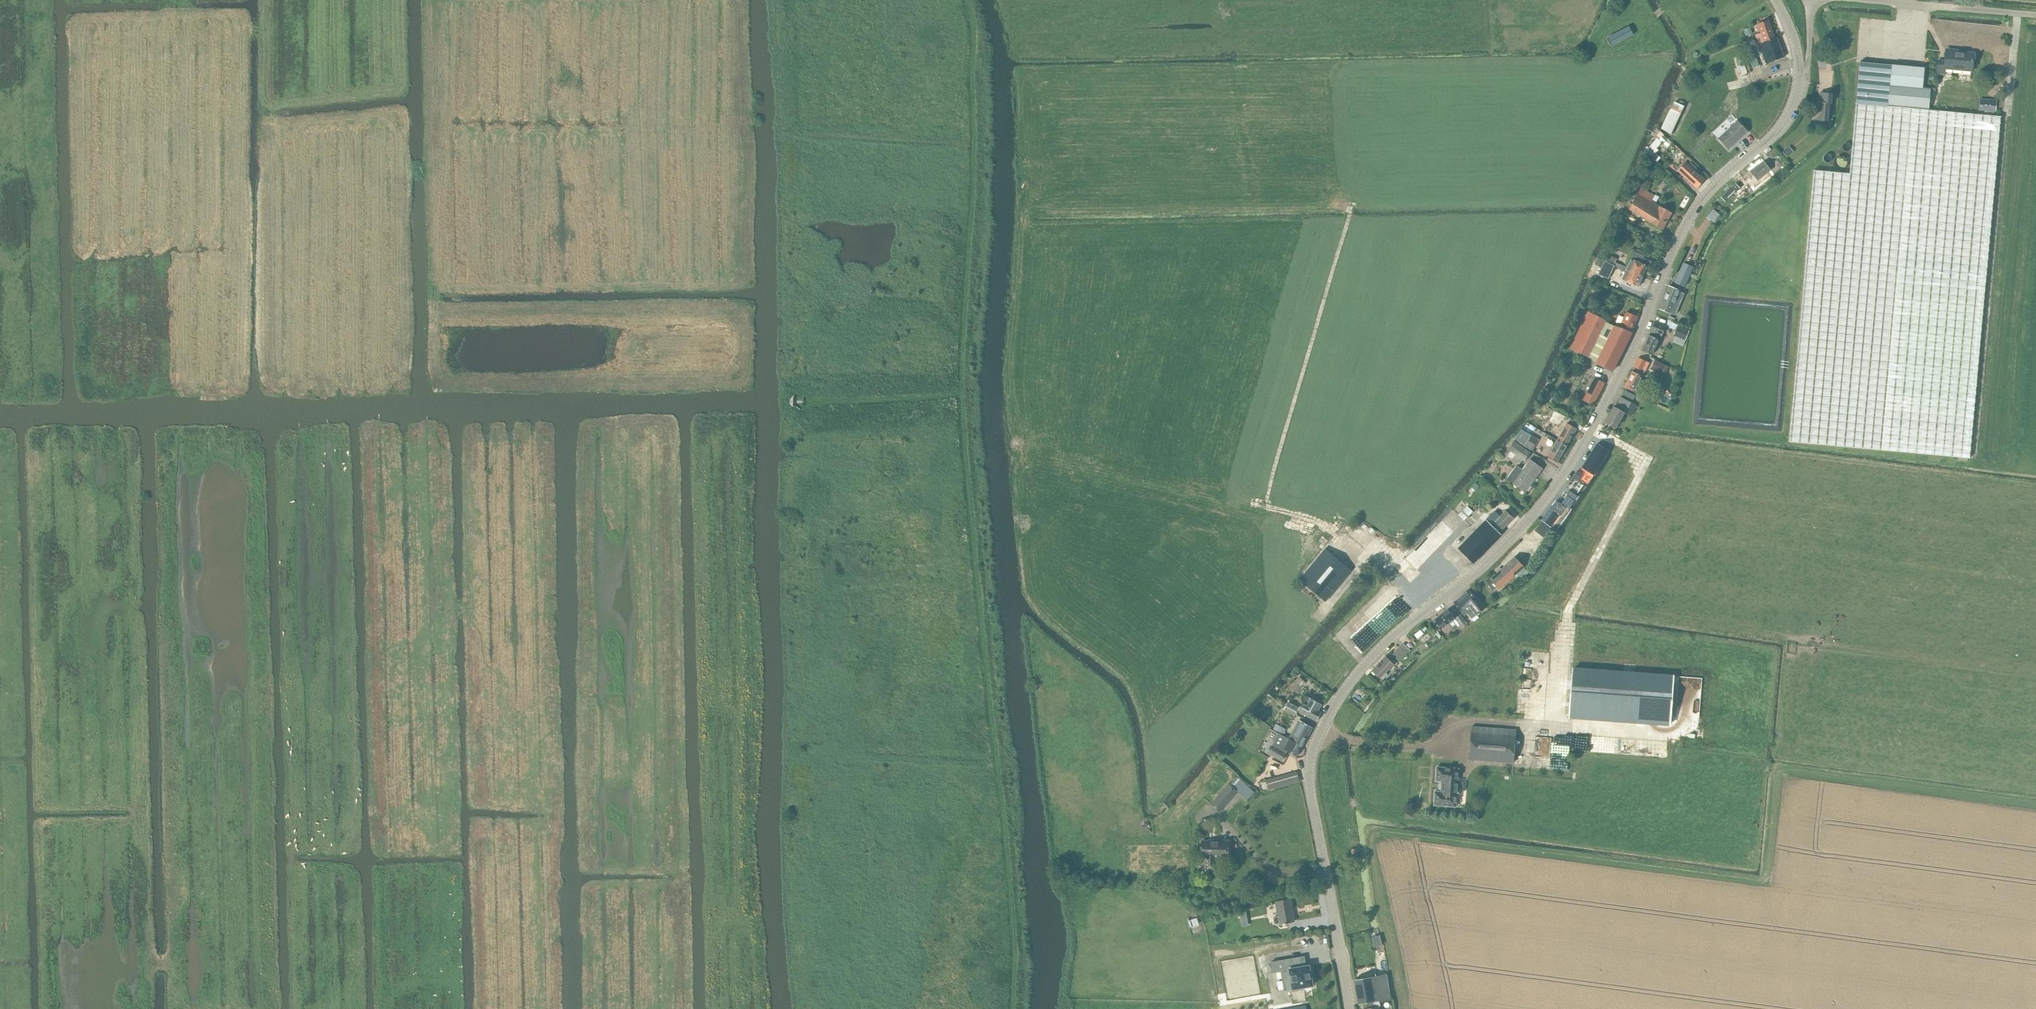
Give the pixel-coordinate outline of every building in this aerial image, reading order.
[(1756,34),(1766,63),(1784,57),(1777,37),(1775,38),(1768,20),(1757,24),(1761,32),(1756,34)] [(1747,49),(1752,67),(1759,65),(1753,47),(1747,49)] [(1945,68),(1972,70),(1974,53),(1946,51),(1945,60),(1937,59),(1936,73),(1945,74),(1945,68)] [(1796,361),(1789,441),(1969,457),(1977,378),(2000,115),(1929,108),(1930,88),(1923,87),(1923,85),(1924,67),(1923,67),(1892,64),(1882,63),(1869,62),(1861,61),(1860,61),(1856,102),(1852,153),(1850,173),(1814,170),(1796,361)] [(1817,101),(1815,119),(1827,120),(1828,103),(1831,103),(1832,93),(1820,92),(1820,101),(1817,101)] [(1979,98),(1978,110),(1985,111),(1985,113),(1993,114),(1994,112),(1995,112),(1997,100),(1979,98)] [(1729,149),(1743,135),(1747,131),(1737,120),(1719,138),(1729,149)] [(1646,154),(1645,154),(1652,159),(1655,154),(1656,153),(1658,150),(1656,149),(1661,142),(1657,138),(1649,148),(1650,149),(1646,154)] [(1848,151),(1849,151),(1850,150),(1851,148),(1851,147),(1851,146),(1850,144),(1849,144),(1848,143),(1846,143),(1845,144),(1844,144),(1843,146),(1843,147),(1843,148),(1843,149),(1844,150),(1845,151),(1847,151),(1848,151)] [(1787,147),(1782,151),(1787,157),(1792,153),(1787,147)] [(1831,156),(1830,155),(1829,155),(1828,154),(1827,154),(1825,155),(1824,156),(1824,157),(1824,158),(1824,160),(1825,161),(1826,162),(1827,162),(1828,162),(1830,162),(1831,161),(1831,160),(1832,159),(1832,158),(1831,156)] [(1842,170),(1844,169),(1846,168),(1847,166),(1848,164),(1847,162),(1846,160),(1845,158),(1843,157),(1841,157),(1838,157),(1836,158),(1835,160),(1834,162),(1834,165),(1834,167),(1836,169),(1838,170),(1840,170),(1842,170)] [(1751,173),(1742,180),(1749,189),(1749,190),(1751,192),(1756,189),(1754,186),(1753,186),(1759,182),(1761,184),(1767,179),(1766,178),(1772,172),(1771,171),(1764,161),(1750,171),(1751,173)] [(1686,162),(1678,171),(1697,188),(1705,180),(1699,174),(1701,172),(1690,162),(1688,164),(1686,162)] [(1629,209),(1663,228),(1672,213),(1652,201),(1655,196),(1641,188),(1629,209)] [(1713,208),(1707,216),(1714,223),(1721,215),(1713,208)] [(1626,266),(1625,268),(1643,276),(1648,265),(1646,265),(1641,263),(1644,255),(1643,255),(1637,252),(1636,252),(1635,251),(1632,259),(1631,258),(1628,267),(1626,266)] [(1607,261),(1606,262),(1614,265),(1614,264),(1615,262),(1617,258),(1609,255),(1607,261)] [(1598,258),(1595,264),(1601,267),(1604,261),(1598,258)] [(1601,267),(1598,274),(1609,279),(1614,266),(1614,265),(1606,262),(1604,261),(1601,267)] [(1683,263),(1678,275),(1675,281),(1685,286),(1693,267),(1683,263)] [(1638,287),(1643,276),(1625,268),(1626,266),(1621,264),(1619,269),(1626,272),(1622,280),(1638,287)] [(1670,313),(1671,310),(1673,310),(1674,308),(1673,306),(1680,290),(1669,286),(1659,308),(1670,313)] [(1588,311),(1570,348),(1579,352),(1588,357),(1597,361),(1596,362),(1613,370),(1638,317),(1627,312),(1624,318),(1619,316),(1615,325),(1606,321),(1606,320),(1588,311)] [(1662,335),(1664,330),(1668,332),(1671,328),(1665,326),(1666,326),(1654,321),(1650,330),(1652,331),(1650,335),(1649,334),(1642,350),(1652,354),(1659,339),(1661,334),(1662,335)] [(1673,335),(1676,336),(1685,340),(1689,330),(1677,325),(1675,330),(1673,335)] [(1634,391),(1635,389),(1637,389),(1639,388),(1640,387),(1640,385),(1638,383),(1642,376),(1644,371),(1641,370),(1645,361),(1638,357),(1634,366),(1638,368),(1636,373),(1632,371),(1624,386),(1634,391)] [(1657,360),(1655,359),(1650,369),(1661,374),(1666,365),(1657,360)] [(1595,378),(1584,400),(1593,405),(1604,383),(1595,378)] [(1613,406),(1605,422),(1617,428),(1625,413),(1625,414),(1628,409),(1631,403),(1631,402),(1621,397),(1617,404),(1616,407),(1613,406)] [(1567,423),(1557,440),(1567,445),(1577,428),(1567,423)] [(1531,435),(1525,447),(1531,450),(1531,449),(1537,439),(1537,438),(1531,435)] [(1557,440),(1548,456),(1557,462),(1567,445),(1557,440)] [(1514,441),(1505,454),(1520,464),(1523,460),(1525,461),(1531,452),(1514,441)] [(1597,444),(1583,468),(1591,473),(1592,473),(1594,474),(1608,451),(1607,450),(1606,450),(1597,444)] [(1525,492),(1531,485),(1543,468),(1530,459),(1522,469),(1517,465),(1507,479),(1525,492)] [(1577,470),(1572,477),(1579,481),(1583,474),(1577,470)] [(1570,489),(1566,494),(1575,501),(1579,496),(1570,489)] [(1567,495),(1562,502),(1569,508),(1574,501),(1567,495)] [(1557,501),(1542,520),(1552,527),(1557,521),(1559,523),(1569,510),(1557,501)] [(1465,520),(1473,511),(1467,505),(1459,514),(1465,520)] [(1486,519),(1458,547),(1474,563),(1502,534),(1499,532),(1514,518),(1506,510),(1501,515),(1495,510),(1486,519)] [(1300,580),(1310,588),(1325,601),(1351,570),(1325,549),(1300,580)] [(1490,579),(1498,588),(1499,589),(1515,575),(1520,580),(1529,572),(1523,567),(1524,566),(1515,556),(1490,579)] [(1461,595),(1453,602),(1460,611),(1460,610),(1462,612),(1464,616),(1468,613),(1472,618),(1472,617),(1474,620),(1478,617),(1476,614),(1478,613),(1481,611),(1484,608),(1480,603),(1478,601),(1470,590),(1469,589),(1461,595)] [(1442,628),(1455,617),(1448,608),(1435,619),(1442,628)] [(1465,621),(1460,614),(1455,618),(1460,625),(1465,621)] [(1420,629),(1414,634),(1417,638),(1421,635),(1422,636),(1429,630),(1425,626),(1421,630),(1420,629)] [(1403,643),(1393,654),(1400,660),(1410,650),(1403,643)] [(1371,670),(1372,671),(1379,678),(1394,663),(1386,655),(1371,670)] [(1572,669),(1569,718),(1670,725),(1673,676),(1572,669)] [(1295,691),(1302,686),(1305,682),(1299,676),(1295,681),(1290,685),(1295,691)] [(1319,710),(1322,704),(1310,697),(1306,703),(1302,701),(1299,707),(1289,701),(1284,710),(1296,717),(1298,712),(1317,722),(1322,712),(1319,710)] [(1299,720),(1289,739),(1302,746),(1313,727),(1299,720)] [(1286,729),(1280,725),(1280,726),(1277,731),(1283,734),(1286,729)] [(1513,762),(1515,734),(1471,731),(1469,759),(1513,762)] [(1271,746),(1267,752),(1282,760),(1285,754),(1286,753),(1287,751),(1297,756),(1302,746),(1289,739),(1279,733),(1272,745),(1271,745),(1271,746)] [(1435,791),(1434,805),(1456,806),(1457,794),(1460,795),(1462,793),(1463,792),(1463,791),(1464,791),(1464,790),(1464,789),(1464,788),(1464,787),(1464,786),(1464,785),(1464,784),(1463,782),(1461,781),(1458,780),(1459,768),(1437,767),(1436,780),(1442,781),(1441,792),(1435,791)] [(1274,778),(1265,780),(1268,790),(1268,791),(1300,782),(1297,771),(1289,773),(1290,779),(1275,783),(1274,778)] [(1229,784),(1211,803),(1219,811),(1237,791),(1230,784),(1229,784)] [(1229,841),(1223,840),(1209,840),(1202,840),(1201,857),(1205,857),(1205,867),(1216,867),(1217,857),(1228,857),(1229,841)] [(1276,901),(1278,916),(1274,917),(1274,918),(1274,923),(1276,924),(1279,923),(1295,921),(1291,898),(1276,901)] [(1240,918),(1242,927),(1248,925),(1247,919),(1247,917),(1240,918)] [(1197,918),(1188,921),(1190,927),(1199,924),(1197,918)] [(1281,971),(1282,979),(1284,990),(1293,988),(1304,986),(1305,989),(1311,988),(1311,985),(1313,985),(1309,965),(1293,968),(1291,958),(1271,962),(1272,972),(1281,971)] [(1387,972),(1353,978),(1358,1003),(1391,997),(1387,972)]
